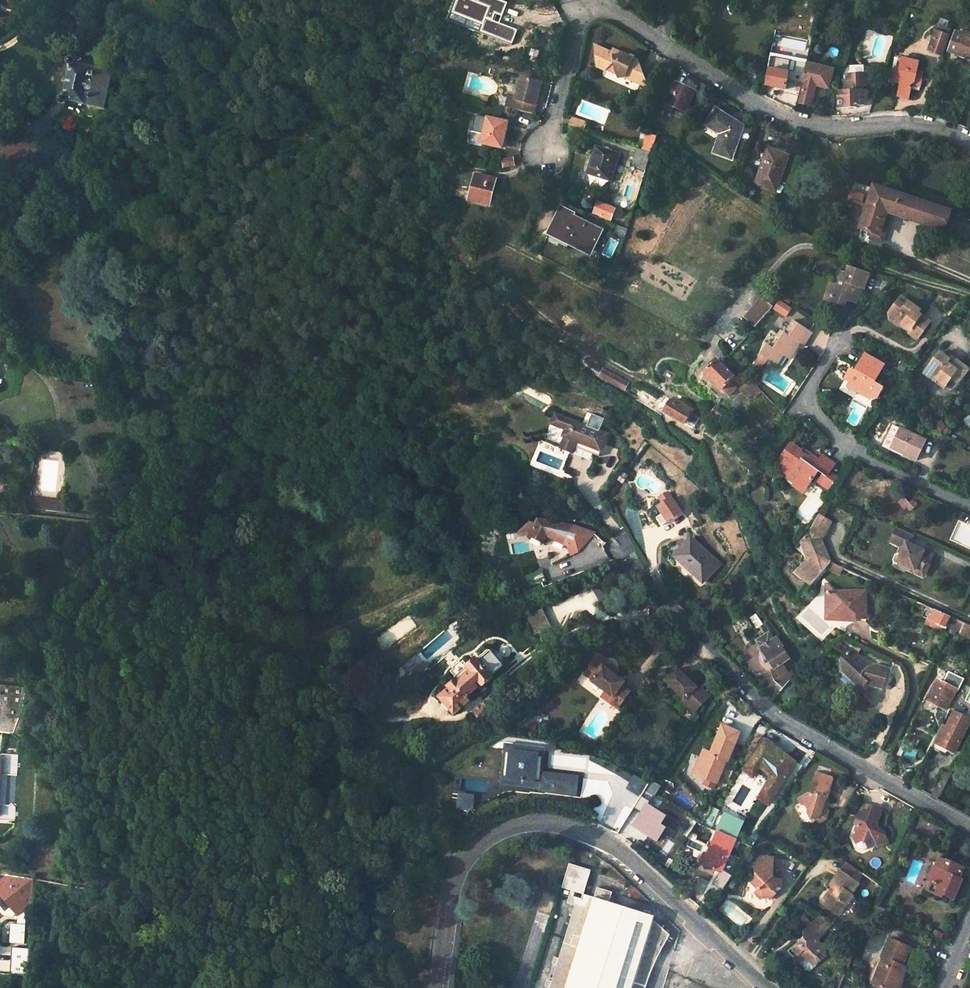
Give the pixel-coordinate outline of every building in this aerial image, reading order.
[(934,38),(930,51),(939,54),(943,42),(944,42),(949,30),(937,24),(932,37),(934,38)] [(947,51),(969,60),(969,38),(954,32),(947,51)] [(610,51),(593,43),(595,66),(603,69),(607,65),(614,69),(617,77),(623,76),(647,87),(639,67),(626,61),(628,55),(613,48),(613,51),(610,51)] [(770,68),(766,85),(785,89),(789,73),(788,73),(791,63),(786,61),(787,57),(771,53),(767,67),(770,68)] [(901,64),(896,78),(904,80),(899,92),(909,96),(914,83),(915,81),(918,82),(921,79),(924,80),(927,72),(922,70),(925,62),(909,56),(904,66),(901,64)] [(72,63),(65,98),(105,107),(112,71),(72,63)] [(805,82),(799,102),(808,105),(814,84),(827,87),(831,71),(806,64),(801,81),(805,82)] [(843,80),(843,90),(839,92),(839,96),(837,97),(838,109),(856,108),(856,106),(863,105),(862,85),(866,85),(866,73),(849,74),(850,79),(843,80)] [(531,113),(539,83),(520,78),(515,99),(508,97),(506,107),(531,113)] [(675,82),(666,102),(685,111),(694,91),(675,82)] [(443,101),(439,116),(452,119),(455,104),(443,101)] [(714,109),(705,123),(721,133),(714,152),(731,157),(742,125),(714,109)] [(582,132),(585,122),(572,118),(568,128),(582,132)] [(487,119),(482,143),(501,148),(507,123),(487,119)] [(651,155),(656,138),(647,136),(642,152),(651,155)] [(763,162),(756,182),(776,189),(789,150),(765,142),(758,161),(763,162)] [(589,145),(580,173),(587,175),(584,183),(599,188),(602,180),(604,180),(612,153),(589,145)] [(638,168),(646,171),(651,155),(642,152),(635,150),(630,166),(638,168)] [(475,176),(469,201),(489,206),(495,181),(475,176)] [(943,230),(948,213),(874,188),(861,228),(871,232),(881,235),(886,221),(882,220),(885,210),(943,230)] [(860,203),(863,194),(850,190),(847,199),(860,203)] [(614,210),(598,203),(594,212),(610,219),(614,210)] [(560,211),(549,234),(569,243),(571,241),(590,251),(600,231),(560,211)] [(881,235),(871,232),(869,238),(881,242),(888,222),(886,221),(881,235)] [(628,229),(620,226),(616,234),(625,237),(628,229)] [(842,268),(837,280),(830,277),(826,287),(834,291),(832,296),(842,300),(845,294),(847,290),(850,290),(849,292),(851,293),(856,295),(860,283),(862,283),(867,271),(848,263),(846,269),(842,268)] [(898,301),(905,305),(908,300),(902,296),(898,301)] [(771,307),(761,298),(745,317),(755,326),(771,307)] [(920,308),(908,300),(905,305),(898,301),(891,312),(891,320),(900,326),(905,325),(911,329),(909,332),(918,338),(930,321),(917,313),(920,308)] [(529,319),(516,304),(511,308),(524,323),(529,319)] [(788,346),(792,341),(796,344),(800,348),(810,336),(794,321),(785,332),(783,331),(778,336),(775,334),(768,341),(766,340),(757,350),(771,362),(778,354),(783,358),(792,349),(788,346)] [(968,370),(950,357),(948,360),(938,354),(927,368),(937,376),(935,380),(944,386),(950,378),(958,384),(968,370)] [(857,393),(862,396),(866,394),(868,390),(875,393),(879,395),(883,387),(875,382),(885,365),(877,360),(867,355),(860,368),(863,371),(861,374),(853,370),(848,379),(852,382),(859,385),(857,389),(857,393)] [(717,360),(705,372),(729,396),(737,387),(749,399),(753,396),(755,397),(760,392),(730,362),(725,368),(717,360)] [(924,372),(935,380),(937,376),(927,368),(924,372)] [(626,384),(602,370),(599,376),(623,390),(626,384)] [(852,382),(849,388),(857,393),(857,389),(859,385),(852,382)] [(862,396),(872,401),(875,393),(868,390),(866,394),(862,396)] [(680,407),(670,401),(663,412),(684,425),(686,421),(694,426),(698,419),(697,418),(699,415),(681,404),(680,407)] [(724,410),(714,404),(709,411),(719,417),(724,410)] [(600,450),(607,432),(554,412),(550,423),(564,429),(561,436),(562,436),(558,446),(561,447),(560,449),(568,452),(569,450),(571,451),(575,441),(600,450)] [(892,448),(917,459),(926,442),(901,429),(892,448)] [(775,442),(761,431),(753,440),(767,451),(775,442)] [(600,450),(575,441),(571,451),(571,452),(589,460),(592,454),(598,456),(600,450)] [(812,480),(815,473),(822,477),(833,483),(837,475),(829,471),(833,464),(819,456),(817,460),(812,457),(806,459),(802,456),(803,452),(798,449),(796,453),(785,447),(778,459),(786,464),(784,468),(783,469),(791,473),(789,478),(787,481),(791,483),(795,477),(803,481),(800,486),(810,491),(815,482),(812,480)] [(776,463),(784,468),(786,464),(778,459),(776,463)] [(781,473),(789,478),(791,473),(783,469),(781,473)] [(791,483),(799,488),(800,486),(803,481),(795,477),(791,483)] [(827,493),(833,483),(822,477),(817,487),(827,493)] [(798,490),(807,495),(810,491),(800,486),(799,488),(798,490)] [(59,501),(30,498),(28,507),(64,511),(66,495),(60,494),(59,501)] [(831,524),(817,516),(808,533),(811,534),(821,543),(831,524)] [(565,545),(573,527),(536,519),(528,537),(541,543),(546,534),(551,536),(550,538),(565,545)] [(796,546),(809,556),(798,570),(812,583),(830,562),(827,557),(824,558),(821,553),(823,550),(819,545),(821,543),(811,534),(808,533),(796,546)] [(895,568),(906,573),(907,571),(918,576),(922,567),(924,568),(929,558),(907,548),(910,540),(895,533),(889,545),(900,550),(897,558),(899,559),(895,568)] [(689,540),(675,554),(703,582),(720,564),(704,548),(701,551),(689,540)] [(922,567),(918,576),(907,571),(906,573),(921,581),(927,569),(924,568),(922,567)] [(833,594),(826,587),(826,610),(839,623),(848,623),(848,620),(865,620),(865,609),(865,593),(833,594)] [(935,610),(930,620),(945,626),(949,617),(935,610)] [(954,619),(950,629),(959,633),(969,638),(969,626),(963,623),(954,619)] [(959,633),(956,638),(969,644),(969,638),(959,633)] [(758,644),(763,650),(777,670),(782,677),(777,683),(788,691),(794,680),(788,670),(784,663),(786,662),(789,659),(788,657),(790,655),(778,639),(775,641),(771,635),(758,644)] [(848,651),(841,658),(842,675),(858,690),(865,684),(868,686),(880,690),(887,672),(873,667),(866,670),(860,665),(861,663),(848,651)] [(619,666),(602,654),(589,671),(596,677),(595,678),(609,689),(616,695),(612,700),(621,707),(633,690),(625,684),(628,680),(619,673),(616,670),(619,666)] [(449,689),(439,699),(454,715),(464,705),(461,702),(481,684),(483,686),(492,677),(476,659),(467,667),(470,671),(459,681),(458,680),(448,688),(449,689)] [(414,670),(418,675),(428,668),(424,662),(414,670)] [(678,668),(666,680),(684,698),(683,700),(694,711),(709,696),(703,690),(701,691),(678,668)] [(782,677),(777,670),(773,673),(777,683),(782,677)] [(960,685),(953,682),(950,689),(935,683),(926,701),(944,710),(952,692),(956,694),(960,685)] [(25,687),(0,685),(0,703),(1,703),(0,717),(0,729),(2,732),(13,733),(22,709),(25,687)] [(616,695),(609,689),(604,694),(612,700),(616,695)] [(487,699),(474,710),(482,719),(495,708),(487,699)] [(930,747),(944,754),(946,749),(953,752),(969,719),(961,715),(964,709),(956,706),(946,727),(941,725),(930,747)] [(704,751),(695,767),(692,774),(705,779),(703,784),(712,788),(718,774),(717,774),(722,761),(727,763),(740,736),(723,728),(710,754),(704,751)] [(547,751),(505,748),(504,762),(511,763),(510,774),(503,773),(503,787),(545,790),(546,776),(539,776),(534,775),(535,764),(540,764),(546,765),(547,751)] [(17,776),(17,759),(2,758),(1,775),(17,776)] [(721,776),(727,763),(722,761),(717,774),(718,774),(721,776)] [(949,774),(942,771),(936,784),(943,787),(949,774)] [(808,796),(797,803),(800,809),(806,810),(808,813),(808,816),(811,822),(817,819),(822,816),(826,818),(828,813),(825,809),(822,808),(823,804),(825,805),(831,783),(828,780),(813,777),(808,796)] [(570,780),(557,779),(556,792),(569,793),(570,780)] [(936,784),(931,795),(938,799),(943,787),(936,784)] [(472,797),(459,796),(458,810),(471,811),(472,797)] [(735,841),(750,810),(734,802),(724,822),(722,821),(717,832),(719,833),(735,841)] [(0,805),(0,821),(8,821),(9,806),(0,805)] [(855,839),(860,848),(864,846),(869,847),(871,851),(881,845),(878,841),(888,834),(885,830),(882,829),(878,824),(880,814),(876,814),(877,809),(867,807),(866,813),(858,812),(855,828),(859,829),(858,835),(859,837),(855,839)] [(706,854),(701,864),(719,873),(735,841),(719,833),(708,855),(706,854)] [(892,840),(888,834),(878,841),(881,845),(882,847),(892,840)] [(923,837),(917,850),(948,864),(945,869),(936,865),(930,880),(934,882),(930,892),(943,897),(944,895),(954,900),(964,878),(958,875),(960,870),(964,871),(967,863),(958,859),(959,856),(948,851),(949,848),(923,837)] [(769,866),(769,858),(757,857),(751,866),(769,866)] [(582,891),(590,867),(568,860),(561,885),(570,887),(574,889),(581,891),(582,891)] [(865,876),(849,865),(843,872),(860,884),(865,876)] [(769,866),(751,866),(750,881),(747,883),(753,889),(750,892),(755,898),(761,894),(764,895),(767,898),(772,894),(769,891),(773,887),(777,888),(778,879),(772,879),(769,881),(766,878),(768,876),(769,866)] [(0,876),(0,888),(22,905),(33,891),(34,878),(3,872),(0,876)] [(860,884),(843,872),(832,887),(834,888),(840,892),(836,897),(835,895),(826,906),(841,917),(855,896),(852,894),(860,884)] [(588,907),(574,903),(558,955),(553,954),(551,961),(555,962),(550,978),(546,977),(544,984),(548,985),(547,987),(643,987),(644,987),(648,974),(652,965),(655,958),(658,951),(663,941),(666,937),(669,932),(653,917),(654,914),(608,899),(611,889),(596,885),(592,895),(588,907)] [(570,887),(566,900),(574,903),(588,907),(592,895),(582,891),(581,891),(580,896),(572,893),(574,889),(570,887)] [(823,904),(826,906),(835,895),(836,897),(840,892),(834,888),(823,904)] [(821,916),(814,923),(825,934),(834,924),(821,916)] [(806,932),(813,924),(806,917),(799,925),(806,932)] [(803,949),(800,956),(808,959),(805,967),(814,971),(817,963),(825,967),(828,960),(824,958),(826,952),(831,950),(829,943),(822,945),(820,939),(825,934),(814,923),(813,924),(806,932),(806,933),(806,942),(805,944),(809,945),(806,950),(803,949)] [(29,976),(31,936),(17,936),(15,975),(29,976)] [(893,939),(885,958),(887,958),(877,980),(886,984),(884,987),(885,987),(899,987),(903,980),(905,981),(908,973),(903,970),(905,967),(913,948),(893,939)] [(832,952),(831,950),(826,952),(824,958),(828,960),(832,952)]
